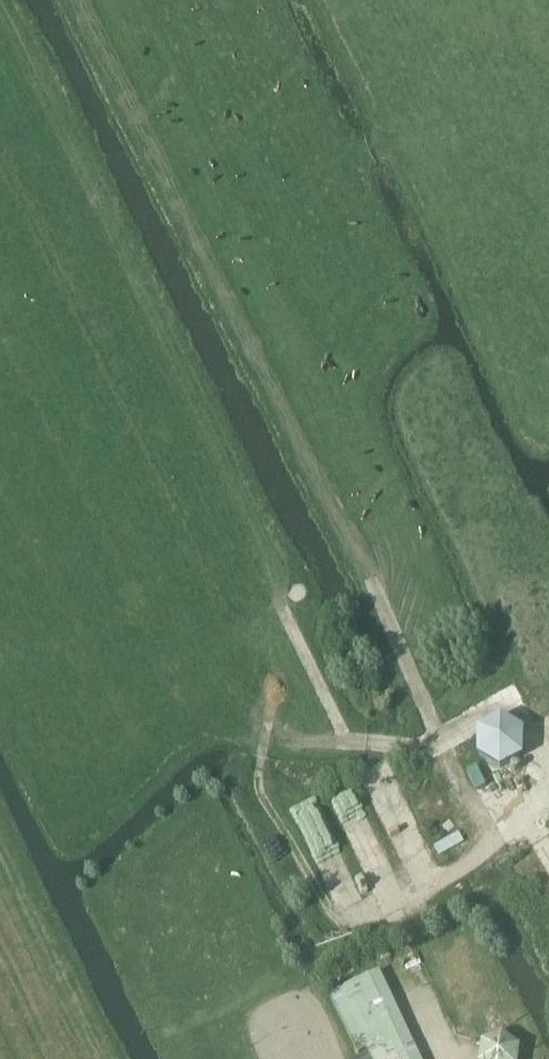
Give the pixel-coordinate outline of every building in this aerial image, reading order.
[(333,998),(360,1058),(417,1058),(420,1058),(382,976),(338,996),(333,998)] [(481,1058),(521,1058),(522,1051),(502,1036),(482,1045),(481,1058)]
